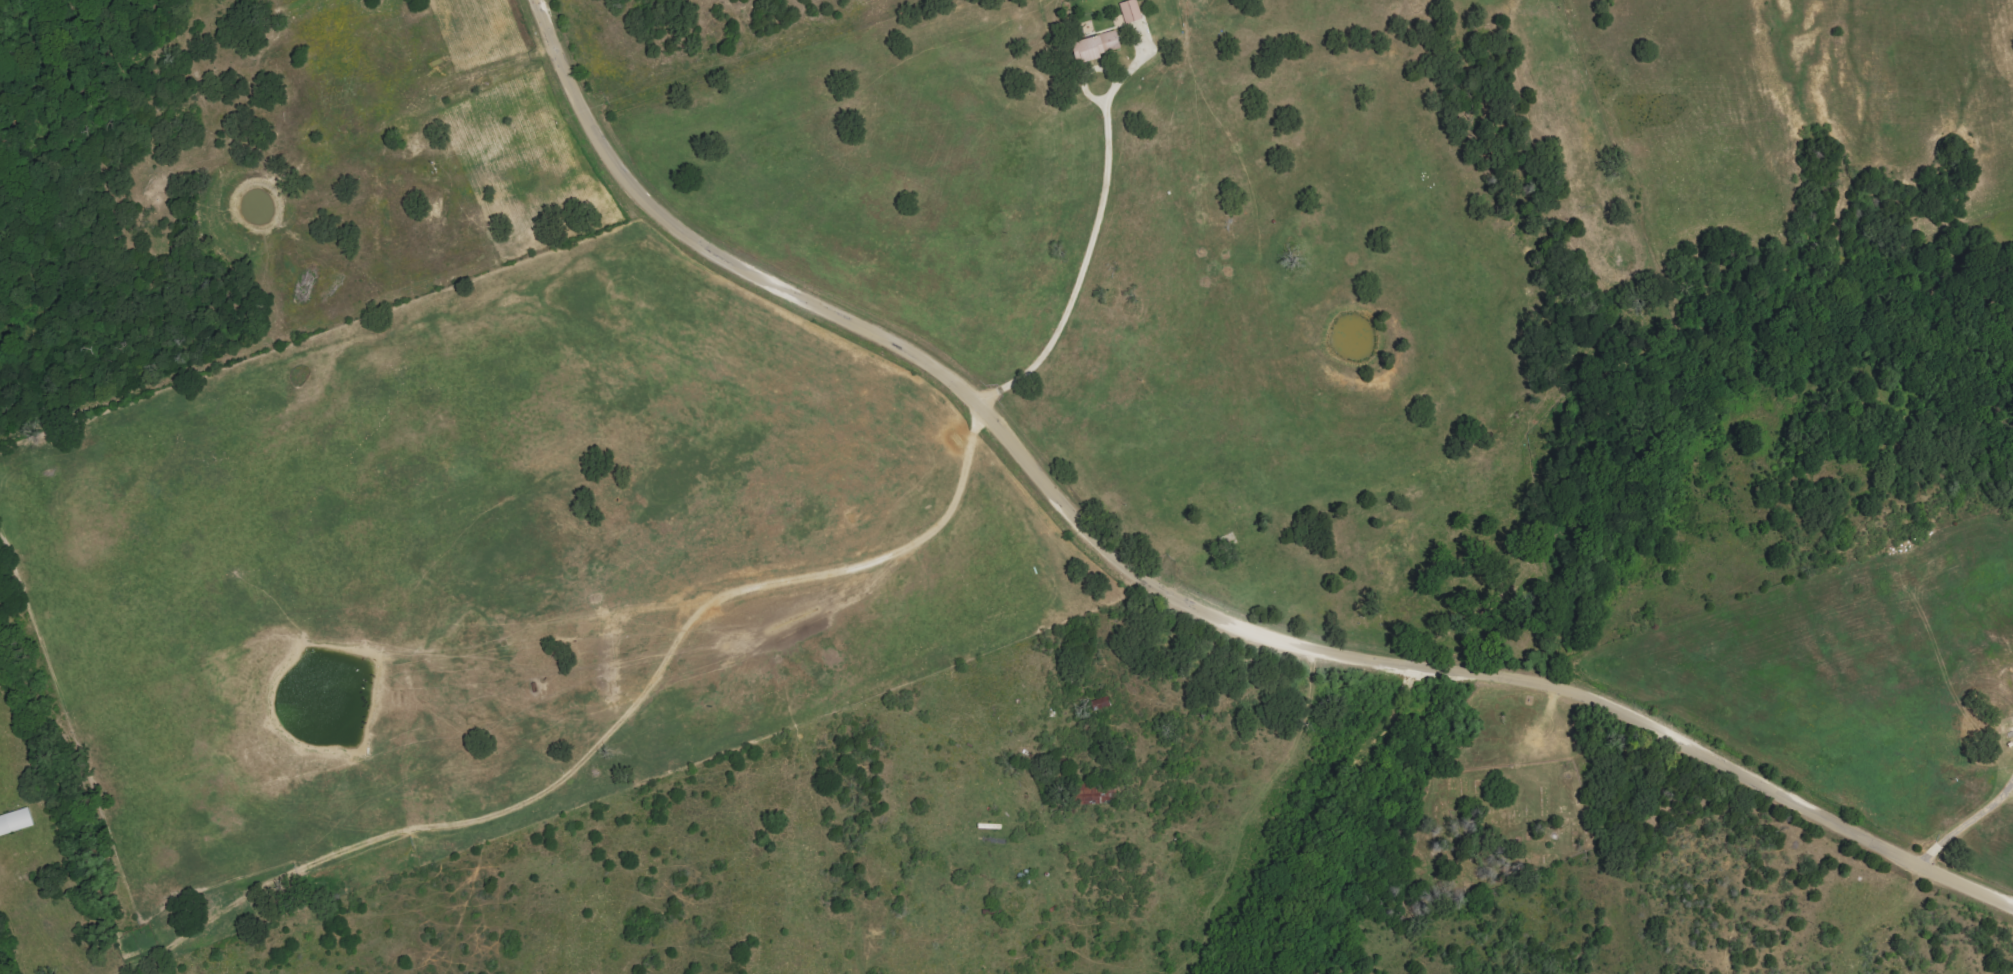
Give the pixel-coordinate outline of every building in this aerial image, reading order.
[(1128,24),(1144,19),(1138,0),(1132,0),(1121,4),(1128,24)] [(1123,52),(1118,32),(1075,41),(1079,61),(1123,52)]
